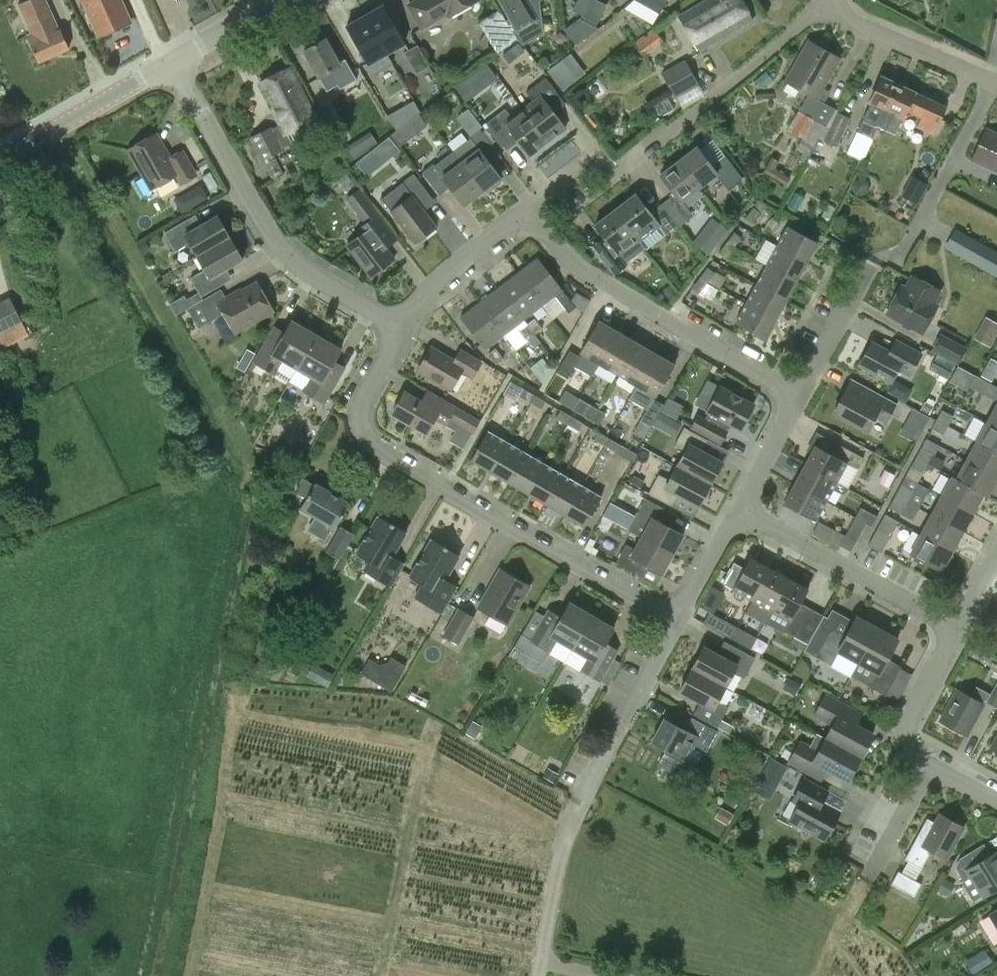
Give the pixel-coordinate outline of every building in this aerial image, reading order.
[(70,49),(61,29),(60,29),(47,0),(24,0),(18,3),(30,31),(26,33),(39,62),(70,49)] [(132,22),(122,0),(83,0),(99,36),(132,22)] [(409,5),(422,27),(447,12),(449,16),(476,0),(418,0),(409,5)] [(517,30),(519,34),(541,17),(531,0),(498,0),(516,31),(517,30)] [(541,17),(519,34),(525,43),(547,30),(547,15),(545,0),(531,0),(541,17)] [(579,17),(578,17),(582,20),(593,0),(576,0),(572,9),(583,15),(582,19),(579,17)] [(607,4),(599,0),(593,0),(582,20),(597,27),(598,27),(595,26),(607,4)] [(666,0),(637,0),(659,13),(666,0)] [(752,20),(741,0),(706,0),(679,16),(699,51),(752,20)] [(365,16),(387,53),(405,42),(384,5),(365,16)] [(517,37),(502,13),(481,25),(497,52),(517,37)] [(387,53),(365,16),(346,27),(368,64),(387,53)] [(655,28),(637,38),(644,50),(662,40),(655,28)] [(319,78),(334,69),(352,99),(364,92),(345,58),(340,61),(326,38),(304,51),(319,78)] [(784,81),(808,94),(787,128),(801,137),(795,147),(800,150),(799,152),(808,158),(809,155),(808,154),(825,125),(826,126),(836,108),(824,101),(830,90),(824,86),(840,58),(808,40),(784,81)] [(404,51),(416,72),(418,71),(419,74),(428,69),(429,72),(432,70),(417,43),(404,51)] [(519,44),(511,50),(517,58),(525,51),(519,44)] [(571,52),(547,70),(562,90),(586,72),(571,52)] [(685,58),(661,72),(682,108),(705,94),(685,58)] [(486,63),(454,88),(465,102),(497,78),(486,63)] [(285,133),(315,118),(290,68),(260,83),(285,133)] [(766,71),(755,81),(762,89),(773,79),(766,71)] [(526,91),(533,101),(522,109),(548,142),(566,128),(554,112),(566,103),(545,76),(526,91)] [(877,125),(897,84),(881,77),(862,119),(862,120),(857,131),(872,138),(878,125),(877,125)] [(897,84),(877,125),(878,125),(895,133),(906,109),(922,117),(918,126),(933,133),(945,106),(897,84)] [(667,96),(657,102),(664,114),(674,108),(667,96)] [(415,100),(388,115),(397,130),(401,127),(421,111),(415,100)] [(507,149),(517,140),(529,156),(548,142),(522,109),(512,117),(505,107),(485,122),(488,125),(486,127),(501,146),(503,144),(507,149)] [(836,108),(826,126),(829,127),(823,139),(825,140),(823,144),(832,149),(834,145),(836,146),(850,117),(837,110),(838,109),(836,108)] [(397,130),(392,135),(400,146),(410,138),(401,127),(397,130)] [(501,182),(499,179),(501,177),(491,164),(502,156),(479,127),(468,135),(470,137),(452,151),(460,163),(461,163),(483,191),(485,189),(488,192),(501,182)] [(262,159),(263,158),(273,179),(284,173),(273,153),(281,149),(270,128),(251,137),(262,159)] [(987,129),(973,159),(996,170),(996,134),(987,129)] [(152,188),(177,174),(182,183),(196,175),(182,151),(170,159),(164,149),(164,148),(156,134),(130,149),(152,188)] [(358,139),(347,147),(354,158),(366,151),(358,139)] [(713,159),(709,162),(697,146),(678,160),(699,187),(716,174),(727,188),(742,176),(725,154),(715,162),(713,159)] [(373,149),(357,162),(367,175),(384,162),(373,149)] [(808,158),(799,152),(795,159),(800,162),(798,164),(803,166),(808,158)] [(775,167),(779,160),(771,155),(763,170),(786,184),(791,176),(775,167)] [(699,187),(678,160),(660,175),(681,202),(699,187)] [(439,193),(450,186),(465,205),(483,191),(461,163),(460,163),(444,176),(434,162),(422,170),(439,193)] [(345,174),(335,182),(343,192),(353,184),(345,174)] [(901,195),(918,203),(928,184),(911,175),(901,195)] [(416,243),(437,227),(424,210),(436,201),(417,177),(406,185),(412,195),(391,211),(416,243)] [(188,193),(196,206),(209,199),(201,186),(188,193)] [(347,199),(365,222),(366,224),(379,214),(360,189),(347,199)] [(614,209),(639,241),(660,225),(636,193),(614,209)] [(758,199),(745,216),(753,222),(766,203),(758,199)] [(885,210),(905,221),(912,210),(890,199),(885,210)] [(639,241),(614,209),(595,225),(604,237),(602,239),(606,245),(598,252),(615,274),(627,265),(620,256),(639,241)] [(175,250),(189,242),(198,256),(231,237),(218,215),(202,224),(195,213),(164,231),(175,250)] [(294,215),(284,223),(291,233),(302,226),(294,215)] [(777,245),(807,261),(818,242),(788,226),(777,245)] [(371,276),(394,259),(370,227),(347,244),(371,276)] [(955,227),(944,246),(996,276),(996,250),(955,227)] [(726,242),(734,248),(742,237),(734,231),(726,242)] [(717,244),(702,233),(695,242),(710,253),(717,244)] [(233,277),(227,268),(243,259),(231,237),(198,256),(205,269),(190,277),(201,296),(233,277)] [(145,242),(137,247),(141,255),(150,250),(145,242)] [(734,248),(726,242),(718,252),(726,258),(734,248)] [(807,261),(777,245),(767,264),(797,281),(807,261)] [(576,291),(570,300),(562,290),(563,289),(538,257),(518,272),(543,305),(553,297),(557,298),(568,313),(576,307),(576,306),(584,311),(590,299),(576,291)] [(797,281),(767,264),(756,284),(786,300),(797,281)] [(700,277),(707,283),(715,272),(708,267),(700,277)] [(499,287),(534,333),(542,327),(535,318),(536,317),(533,312),(543,305),(518,272),(499,287)] [(937,305),(935,304),(942,289),(911,272),(903,287),(902,286),(887,313),(922,332),(937,305)] [(707,283),(700,277),(692,288),(699,293),(707,283)] [(257,282),(227,299),(221,288),(187,307),(199,327),(224,312),(235,332),(273,310),(257,282)] [(677,294),(669,284),(661,290),(669,300),(677,294)] [(786,300),(756,284),(746,303),(776,319),(786,300)] [(480,302),(504,334),(514,327),(518,331),(521,330),(527,338),(534,333),(499,287),(480,302)] [(30,335),(11,297),(0,303),(0,350),(30,335)] [(182,297),(172,303),(177,313),(187,307),(182,297)] [(504,334),(480,302),(460,317),(485,349),(504,334)] [(776,319),(746,303),(735,322),(765,338),(776,319)] [(275,375),(284,360),(297,368),(317,334),(293,320),(286,331),(274,323),(252,361),(275,375)] [(599,363),(618,331),(599,320),(580,352),(582,353),(580,356),(569,350),(556,372),(568,379),(575,366),(583,370),(590,357),(599,363)] [(618,374),(637,342),(618,331),(599,363),(618,374)] [(967,346),(940,332),(931,349),(958,363),(967,346)] [(527,338),(529,340),(533,346),(540,341),(534,333),(527,338)] [(317,334),(297,368),(310,376),(302,390),(325,404),(347,367),(335,360),(341,349),(317,334)] [(909,376),(921,354),(898,341),(892,352),(871,341),(859,364),(891,382),(898,369),(909,376)] [(637,385),(655,353),(637,342),(618,374),(637,385)] [(472,377),(482,362),(461,349),(455,360),(432,346),(417,371),(451,390),(462,371),(472,377)] [(488,354),(496,364),(503,358),(495,348),(488,354)] [(248,349),(237,367),(245,372),(256,353),(248,349)] [(654,397),(655,395),(656,396),(675,364),(655,353),(637,385),(646,390),(632,414),(651,425),(664,403),(654,397)] [(551,368),(543,358),(530,368),(543,383),(551,368)] [(929,369),(946,378),(952,368),(935,358),(929,369)] [(7,386),(17,382),(12,371),(2,376),(7,386)] [(975,374),(969,385),(996,401),(996,386),(986,380),(978,376),(975,374)] [(891,382),(886,390),(905,401),(911,390),(892,380),(891,382)] [(706,411),(708,412),(705,416),(698,412),(690,426),(721,443),(731,424),(741,430),(754,404),(720,386),(706,411)] [(530,402),(534,394),(524,388),(519,396),(530,402)] [(886,423),(897,404),(872,390),(866,401),(846,390),(834,413),(867,431),(875,417),(886,423)] [(445,425),(449,419),(473,432),(480,420),(434,394),(428,405),(405,391),(392,413),(426,433),(434,419),(445,425)] [(534,394),(530,402),(542,409),(546,401),(534,394)] [(668,398),(662,411),(677,419),(684,407),(668,398)] [(987,421),(996,427),(996,403),(987,421)] [(592,420),(598,409),(590,404),(583,415),(592,420)] [(929,416),(934,409),(925,404),(921,411),(929,416)] [(929,416),(914,408),(905,423),(921,432),(929,416)] [(598,409),(592,420),(599,424),(606,413),(598,409)] [(953,415),(942,409),(937,418),(948,425),(953,415)] [(567,424),(572,416),(561,410),(556,417),(567,424)] [(681,424),(669,418),(660,413),(656,420),(654,424),(674,435),(681,424)] [(572,416),(567,424),(579,431),(584,423),(572,416)] [(931,428),(943,434),(948,425),(937,418),(931,428)] [(996,451),(996,427),(987,421),(977,440),(996,451)] [(723,461),(703,451),(709,439),(684,426),(674,445),(685,451),(677,465),(711,483),(723,461)] [(490,470),(507,442),(487,430),(471,459),(490,470)] [(605,446),(609,438),(598,431),(593,439),(605,446)] [(812,452),(805,465),(846,486),(848,487),(864,456),(816,431),(806,449),(812,452)] [(928,463),(929,461),(933,453),(939,443),(927,437),(916,456),(928,463)] [(609,438),(605,446),(617,452),(621,444),(609,438)] [(996,476),(996,451),(977,440),(966,459),(996,476)] [(507,442),(490,470),(509,481),(526,452),(507,442)] [(526,452),(509,481),(528,492),(544,463),(526,452)] [(933,453),(929,461),(940,468),(945,460),(933,453)] [(918,481),(928,463),(916,456),(906,475),(917,482),(918,481)] [(987,496),(996,477),(996,476),(966,459),(957,477),(956,478),(983,493),(987,496)] [(544,463),(528,492),(547,503),(563,474),(544,463)] [(673,506),(679,495),(699,506),(711,483),(677,465),(669,479),(658,474),(648,493),(673,506)] [(795,484),(826,500),(833,487),(843,493),(846,486),(805,465),(795,484)] [(565,514),(582,485),(563,474),(547,503),(565,514)] [(919,482),(918,481),(917,482),(906,475),(895,494),(908,501),(919,482)] [(957,477),(952,475),(942,495),(973,512),(983,493),(956,478),(957,477)] [(645,482),(635,476),(631,483),(642,489),(645,482)] [(296,491),(306,497),(315,483),(304,477),(296,491)] [(315,483),(306,497),(301,507),(315,515),(307,529),(325,539),(333,526),(336,528),(350,503),(315,482),(315,483)] [(826,500),(795,484),(784,503),(815,520),(826,500)] [(582,485),(565,514),(585,525),(601,496),(582,485)] [(889,506),(902,513),(908,501),(895,494),(889,506)] [(931,514),(963,531),(973,512),(942,495),(931,514)] [(634,517),(648,525),(642,535),(673,552),(683,534),(665,524),(672,511),(645,497),(634,517)] [(603,515),(615,522),(622,509),(610,502),(603,515)] [(855,516),(867,522),(872,513),(860,507),(855,516)] [(868,545),(881,552),(898,521),(885,514),(868,545)] [(921,533),(952,550),(963,531),(931,514),(921,533)] [(379,515),(357,553),(370,561),(364,570),(390,586),(404,562),(393,555),(407,531),(379,515)] [(867,522),(855,516),(840,545),(851,551),(867,522)] [(330,573),(354,533),(341,525),(326,551),(335,557),(327,570),(330,573)] [(910,554),(941,570),(952,550),(921,533),(910,554)] [(637,575),(643,563),(662,573),(673,552),(642,535),(635,548),(626,544),(616,563),(637,575)] [(423,584),(415,597),(442,612),(457,585),(446,578),(460,554),(458,553),(460,550),(449,543),(447,547),(432,538),(410,576),(423,584)] [(735,563),(729,574),(720,568),(715,577),(724,582),(724,583),(754,600),(771,569),(751,558),(746,568),(735,563)] [(508,623),(530,585),(500,568),(478,606),(508,623)] [(773,610),(790,579),(771,569),(754,600),(773,610)] [(801,602),(808,589),(790,579),(773,610),(790,619),(785,630),(807,642),(822,613),(801,602)] [(721,592),(710,586),(701,603),(712,608),(721,592)] [(576,601),(574,604),(569,602),(561,617),(549,610),(531,640),(551,651),(550,652),(565,661),(592,615),(588,613),(591,609),(576,601)] [(473,616),(459,608),(444,634),(458,642),(473,616)] [(733,639),(739,627),(709,611),(703,622),(733,639)] [(846,636),(820,622),(824,614),(822,613),(807,642),(808,642),(804,649),(832,664),(839,651),(859,662),(878,626),(857,615),(846,636)] [(618,650),(605,642),(614,628),(592,615),(565,661),(580,670),(581,668),(600,680),(601,679),(603,680),(615,657),(614,657),(618,650)] [(878,626),(859,662),(878,672),(871,686),(886,694),(901,666),(887,658),(898,638),(878,626)] [(739,627),(733,639),(741,643),(750,648),(756,637),(747,632),(739,627)] [(724,639),(717,653),(704,646),(692,668),(726,686),(734,672),(744,677),(755,656),(724,639)] [(386,664),(369,655),(360,673),(393,689),(407,663),(390,655),(386,664)] [(256,665),(252,678),(263,681),(267,668),(256,665)] [(728,705),(718,700),(726,686),(692,668),(680,690),(700,701),(693,713),(717,726),(721,720),(728,705)] [(330,671),(323,683),(329,687),(336,674),(330,671)] [(791,680),(785,690),(795,695),(800,685),(791,680)] [(941,720),(967,734),(984,702),(983,702),(984,698),(996,705),(996,681),(991,693),(978,686),(972,698),(958,690),(941,720)] [(826,737),(861,756),(873,733),(856,724),(862,713),(826,694),(815,714),(833,723),(826,737)] [(692,716),(685,729),(665,718),(652,741),(686,759),(694,743),(707,750),(718,730),(692,716)] [(466,733),(475,737),(482,725),(473,720),(466,733)] [(721,720),(717,726),(729,732),(732,726),(721,720)] [(861,756),(826,737),(818,751),(800,741),(789,761),(821,778),(827,767),(849,779),(861,756)] [(756,756),(748,771),(757,776),(765,760),(756,756)] [(785,767),(769,758),(753,788),(770,797),(785,767)] [(548,768),(543,776),(553,782),(558,774),(548,768)] [(793,800),(799,803),(790,820),(825,839),(840,811),(822,801),(828,790),(805,778),(793,800)] [(728,825),(734,814),(722,807),(716,818),(728,825)] [(927,817),(905,858),(922,868),(932,849),(947,857),(963,826),(940,814),(936,822),(927,817)] [(990,855),(983,844),(961,858),(964,862),(956,866),(964,879),(971,874),(984,895),(996,887),(996,850),(990,855)] [(915,895),(922,883),(898,870),(891,883),(915,895)] [(816,872),(812,879),(819,883),(823,877),(816,872)] [(938,890),(947,896),(954,884),(944,878),(938,890)] [(985,950),(976,956),(983,968),(993,962),(985,950)]
